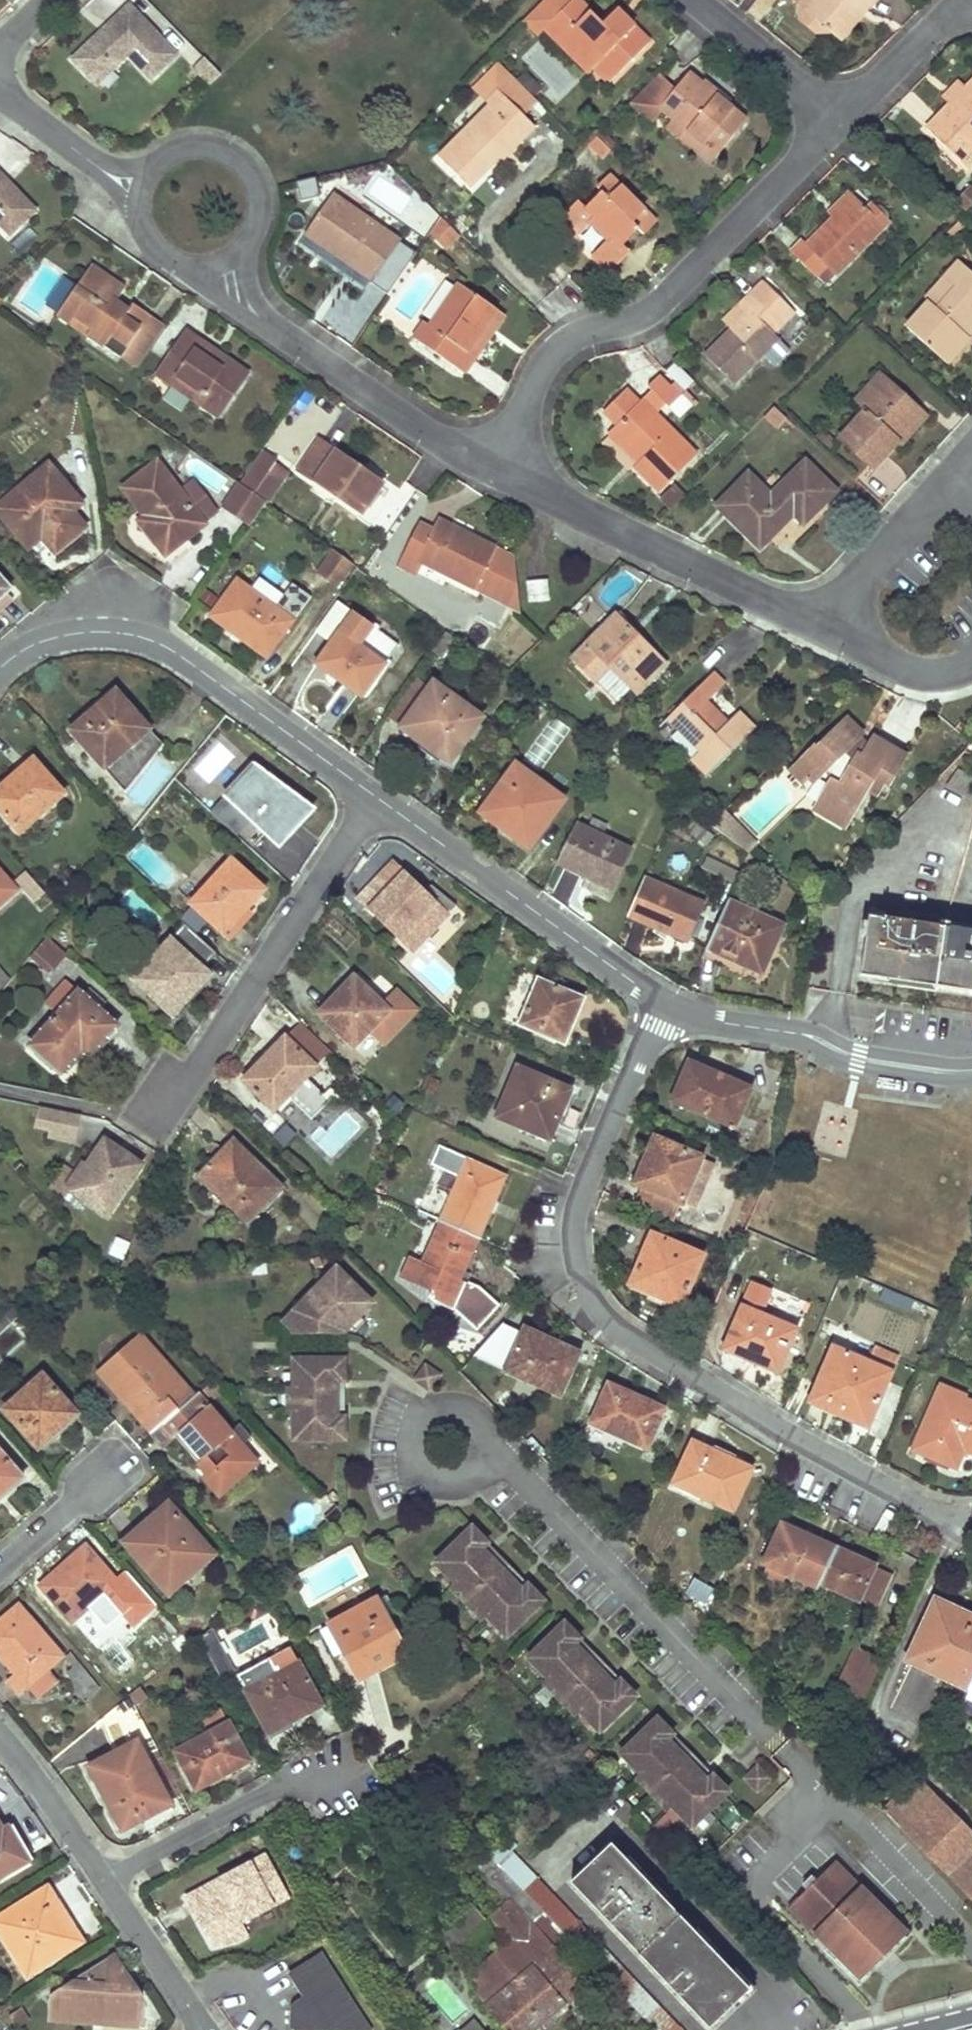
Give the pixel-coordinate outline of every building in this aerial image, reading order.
[(599,61),(614,77),(649,42),(616,9),(602,23),(580,0),(571,0),(544,27),(588,71),(599,61)] [(794,10),(795,13),(796,16),(798,17),(814,31),(820,24),(833,35),(840,41),(872,0),(793,0),(794,10)] [(754,20),(762,26),(776,8),(768,2),(754,20)] [(100,34),(71,63),(90,80),(108,62),(115,69),(127,57),(151,80),(175,55),(126,7),(107,26),(111,29),(106,34),(100,34)] [(820,24),(814,31),(833,35),(820,24)] [(538,41),(519,58),(559,101),(577,83),(538,41)] [(192,69),(208,86),(220,75),(203,58),(192,69)] [(101,92),(119,73),(108,62),(90,80),(101,92)] [(487,101),(498,90),(522,115),(535,102),(498,65),(474,88),(487,101)] [(734,111),(725,104),(716,97),(718,94),(703,82),(700,84),(686,73),(671,92),(655,78),(630,103),(649,121),(659,108),(671,118),(697,139),(691,146),(710,162),(744,121),(734,111)] [(947,147),(967,168),(971,163),(971,151),(971,150),(971,149),(971,81),(965,88),(950,103),(927,127),(947,147)] [(950,103),(965,88),(958,82),(944,97),(950,103)] [(522,115),(498,90),(487,101),(485,102),(489,106),(439,156),(468,186),(499,155),(507,146),(511,150),(535,127),(522,115)] [(736,108),(718,94),(716,97),(725,104),(734,111),(736,108)] [(691,146),(697,139),(671,118),(666,126),(691,146)] [(502,159),(511,150),(507,146),(499,155),(502,159)] [(607,239),(592,254),(608,271),(625,254),(618,247),(638,228),(643,233),(655,222),(610,175),(597,187),(602,192),(582,211),(576,204),(558,221),(575,238),(591,223),(607,239)] [(6,181),(0,181),(0,212),(16,228),(34,211),(6,181)] [(340,185),(305,232),(373,279),(399,242),(370,221),(377,210),(340,185)] [(966,213),(971,207),(971,190),(969,187),(955,202),(966,213)] [(833,218),(855,197),(849,192),(828,213),(833,218)] [(802,239),(796,245),(791,251),(815,276),(826,265),(835,274),(883,225),(867,209),(855,197),(833,218),(807,244),(802,239)] [(867,209),(883,225),(888,219),(872,203),(867,209)] [(427,226),(435,214),(428,209),(420,221),(427,226)] [(0,212),(0,226),(9,235),(16,228),(0,212)] [(456,232),(440,216),(428,234),(446,247),(456,232)] [(947,242),(963,225),(958,221),(953,226),(942,237),(947,242)] [(971,328),(971,274),(959,261),(945,277),(955,287),(936,308),(929,301),(906,326),(947,362),(969,337),(966,334),(971,328)] [(127,311),(114,303),(124,289),(91,266),(75,289),(87,297),(69,322),(120,356),(148,315),(132,304),(127,311)] [(926,298),(929,301),(936,308),(955,287),(945,277),(926,298)] [(761,279),(751,290),(740,300),(749,309),(730,327),(704,353),(734,383),(778,338),(773,333),(794,312),(761,279)] [(413,339),(457,367),(486,323),(494,328),(503,314),(458,283),(430,326),(425,323),(413,339)] [(87,297),(75,289),(57,314),(69,322),(87,297)] [(721,318),(730,327),(749,309),(740,300),(721,318)] [(794,312),(773,333),(778,338),(790,342),(807,325),(794,312)] [(137,368),(165,326),(148,315),(120,356),(137,368)] [(465,373),(494,328),(486,323),(457,367),(465,373)] [(186,332),(183,337),(213,357),(215,352),(186,332)] [(248,414),(228,400),(247,374),(215,352),(213,357),(183,337),(156,375),(217,416),(219,414),(239,427),(248,414)] [(854,401),(864,410),(889,383),(878,373),(854,401)] [(657,376),(646,386),(650,390),(663,403),(667,408),(684,391),(674,381),(668,387),(657,376)] [(891,436),(904,422),(917,408),(889,383),(864,410),(839,438),(873,468),(897,440),(891,436)] [(601,412),(615,426),(612,428),(642,458),(636,463),(634,466),(660,491),(696,455),(653,412),(641,400),(638,403),(625,389),(601,412)] [(653,412),(663,403),(650,390),(641,400),(653,412)] [(904,422),(891,436),(897,440),(901,443),(925,416),(917,408),(904,422)] [(607,434),(636,463),(642,458),(612,428),(607,434)] [(298,469),(361,512),(381,484),(317,440),(298,469)] [(258,459),(244,480),(258,490),(267,478),(273,470),(258,459)] [(749,528),(764,542),(787,519),(785,517),(791,510),(803,523),(834,491),(804,461),(770,495),(748,473),(717,505),(745,532),(749,528)] [(138,523),(163,556),(179,544),(175,538),(181,533),(185,538),(215,515),(193,486),(180,495),(157,464),(124,489),(145,518),(138,523)] [(66,493),(57,500),(50,492),(59,485),(46,469),(0,506),(0,517),(26,549),(40,538),(37,534),(49,524),(65,543),(84,527),(72,512),(78,507),(66,493)] [(281,488),(267,478),(258,490),(252,498),(266,508),(281,488)] [(246,530),(262,507),(236,488),(219,511),(246,530)] [(422,563),(521,613),(515,559),(471,536),(470,539),(450,529),(452,524),(437,517),(431,528),(418,522),(396,566),(416,576),(422,563)] [(40,538),(52,553),(65,543),(49,524),(37,534),(40,538)] [(599,552),(583,545),(580,550),(596,557),(599,552)] [(321,580),(337,591),(352,571),(335,559),(321,580)] [(4,593),(9,589),(0,580),(0,597),(4,593)] [(274,608),(235,580),(209,617),(264,657),(307,597),(290,585),(274,608)] [(548,600),(546,580),(526,582),(529,602),(548,600)] [(0,597),(0,611),(11,601),(4,593),(0,597)] [(317,660),(350,613),(335,602),(301,649),(317,660)] [(360,697),(396,646),(350,613),(317,660),(314,664),(360,697)] [(573,658),(617,702),(631,688),(635,693),(664,665),(615,615),(573,658)] [(713,672),(690,695),(667,718),(699,750),(690,759),(707,775),(754,728),(738,711),(727,722),(707,701),(724,684),(713,672)] [(397,729),(425,691),(408,679),(381,717),(397,729)] [(480,720),(430,684),(425,691),(397,729),(448,765),(475,726),(480,720)] [(116,698),(113,699),(109,701),(71,733),(122,792),(161,744),(123,700),(119,698),(116,698)] [(807,776),(810,778),(812,781),(823,771),(831,780),(815,808),(844,826),(867,787),(876,792),(884,779),(887,781),(902,755),(873,737),(869,746),(863,743),(856,736),(860,733),(846,719),(817,748),(815,746),(792,769),(803,780),(807,776)] [(954,727),(966,738),(970,734),(957,724),(954,727)] [(475,726),(448,765),(455,770),(483,732),(475,726)] [(17,835),(63,797),(34,761),(0,789),(0,814),(17,835)] [(515,766),(480,814),(528,850),(563,802),(515,766)] [(283,787),(279,791),(252,770),(224,800),(242,816),(278,849),(292,833),(312,809),(295,797),(283,787)] [(242,816),(224,800),(217,807),(235,824),(242,816)] [(719,813),(707,825),(721,835),(731,824),(719,813)] [(610,886),(619,869),(627,852),(601,839),(606,828),(589,819),(584,830),(574,826),(555,866),(582,879),(584,874),(610,886)] [(699,820),(693,828),(687,836),(705,849),(717,832),(699,820)] [(731,824),(721,835),(746,853),(754,846),(731,824)] [(221,931),(230,921),(240,910),(243,912),(263,890),(230,860),(190,903),(221,931)] [(376,906),(374,903),(371,901),(366,907),(400,940),(406,935),(417,946),(446,916),(392,864),(378,878),(391,891),(376,906)] [(41,892),(25,873),(14,883),(31,901),(41,892)] [(15,892),(0,874),(0,904),(15,892)] [(682,930),(686,932),(689,933),(699,912),(664,896),(666,890),(643,880),(626,917),(678,940),(682,930)] [(706,952),(733,963),(760,975),(781,928),(726,904),(706,952)] [(933,989),(941,930),(873,920),(871,929),(877,933),(876,950),(861,948),(857,977),(933,989)] [(933,989),(971,994),(971,928),(966,927),(965,930),(965,934),(941,930),(933,989)] [(185,934),(174,946),(201,970),(211,959),(185,934)] [(51,968),(63,954),(45,938),(33,952),(51,968)] [(174,946),(168,941),(132,981),(157,1003),(171,1016),(207,976),(201,970),(174,946)] [(512,1006),(523,1011),(517,1026),(555,1043),(564,1022),(569,1024),(581,999),(555,987),(558,980),(530,967),(526,975),(512,1006)] [(12,980),(0,970),(0,994),(12,980)] [(351,1047),(369,1030),(383,1044),(418,1008),(396,985),(378,1003),(353,979),(336,996),(318,1014),(351,1047)] [(126,988),(151,1010),(157,1003),(132,981),(126,988)] [(88,1059),(116,1027),(66,982),(44,1006),(56,1016),(29,1046),(60,1075),(81,1052),(88,1059)] [(284,1037),(241,1081),(272,1111),(286,1096),(309,1119),(330,1098),(338,1105),(342,1101),(329,1088),(322,1095),(304,1078),(315,1067),(284,1037)] [(88,1059),(81,1052),(60,1075),(68,1081),(88,1059)] [(688,1063),(679,1082),(671,1101),(731,1128),(748,1090),(688,1063)] [(517,1067),(496,1118),(548,1139),(569,1088),(517,1067)] [(35,1109),(33,1138),(76,1142),(79,1113),(35,1109)] [(98,1147),(106,1123),(84,1116),(77,1140),(98,1147)] [(649,1169),(642,1166),(635,1182),(642,1185),(679,1203),(700,1156),(655,1135),(645,1157),(653,1160),(649,1169)] [(69,1186),(71,1187),(74,1189),(72,1193),(107,1216),(141,1164),(105,1140),(88,1166),(84,1163),(69,1186)] [(196,1177),(204,1184),(211,1192),(216,1187),(249,1220),(281,1188),(232,1140),(196,1177)] [(439,1147),(431,1166),(435,1168),(456,1177),(437,1220),(478,1239),(491,1211),(483,1208),(499,1173),(439,1147)] [(694,1209),(715,1163),(700,1156),(679,1203),(694,1209)] [(416,1211),(437,1220),(456,1177),(435,1168),(416,1211)] [(634,1203),(672,1220),(679,1203),(642,1185),(634,1203)] [(478,1239),(437,1220),(419,1262),(410,1258),(402,1275),(431,1288),(428,1296),(450,1308),(454,1298),(452,1297),(478,1239)] [(652,1233),(630,1283),(679,1305),(701,1255),(652,1233)] [(371,1303),(337,1267),(293,1309),(293,1330),(343,1331),(371,1303)] [(752,1361),(776,1371),(797,1321),(792,1319),(788,1327),(759,1315),(768,1292),(751,1284),(724,1348),(746,1358),(749,1348),(756,1351),(752,1361)] [(293,1330),(293,1309),(283,1319),(293,1330)] [(536,1341),(538,1338),(539,1336),(524,1329),(505,1370),(557,1394),(576,1354),(557,1345),(555,1349),(536,1341)] [(109,1365),(114,1371),(120,1377),(110,1387),(126,1406),(133,1400),(136,1404),(129,1410),(152,1434),(153,1433),(163,1425),(194,1397),(141,1336),(109,1365)] [(808,1404),(816,1407),(824,1410),(826,1404),(868,1422),(895,1358),(872,1348),(866,1361),(832,1347),(808,1404)] [(343,1358),(293,1357),(292,1370),(289,1370),(289,1424),(292,1424),(292,1436),(342,1437),(342,1416),(334,1415),(335,1402),(342,1402),(342,1387),(335,1386),(335,1380),(342,1380),(343,1358)] [(423,1367),(413,1381),(427,1391),(437,1377),(423,1367)] [(3,1408),(20,1428),(36,1447),(74,1413),(41,1375),(3,1408)] [(605,1384),(596,1403),(587,1423),(641,1448),(659,1409),(605,1384)] [(958,1459),(962,1449),(971,1454),(971,1405),(963,1401),(965,1395),(939,1384),(938,1390),(912,1450),(954,1468),(958,1459)] [(198,1394),(194,1397),(163,1425),(174,1438),(202,1469),(209,1463),(214,1469),(203,1479),(217,1496),(255,1461),(198,1394)] [(165,1446),(174,1438),(163,1425),(153,1433),(165,1446)] [(689,1442),(680,1463),(671,1484),(731,1511),(750,1469),(689,1442)] [(2,1495),(22,1478),(0,1453),(0,1492),(2,1495)] [(156,1524),(154,1522),(152,1520),(125,1544),(169,1593),(213,1555),(173,1509),(156,1524)] [(816,1592),(818,1587),(834,1551),(803,1537),(805,1532),(782,1521),(771,1543),(760,1566),(762,1568),(781,1576),(816,1592)] [(499,1628),(509,1638),(546,1601),(531,1586),(526,1591),(516,1581),(521,1575),(501,1554),(495,1559),(485,1549),(491,1544),(476,1528),(438,1565),(447,1574),(445,1576),(457,1588),(454,1590),(484,1620),(486,1618),(497,1630),(499,1628)] [(53,1577),(69,1595),(58,1606),(73,1622),(102,1595),(131,1627),(153,1607),(124,1576),(118,1582),(86,1547),(53,1577)] [(890,1574),(836,1549),(834,1551),(818,1587),(872,1612),(890,1574)] [(781,1576),(762,1568),(758,1577),(777,1585),(781,1576)] [(41,1588),(58,1606),(69,1595),(53,1577),(41,1588)] [(334,1636),(338,1644),(343,1652),(347,1650),(353,1661),(348,1664),(356,1679),(374,1669),(380,1681),(402,1669),(396,1658),(405,1653),(376,1599),(332,1622),(339,1634),(334,1636)] [(971,1691),(971,1620),(960,1615),(962,1612),(934,1599),(925,1618),(930,1621),(918,1647),(914,1645),(906,1662),(971,1691)] [(7,1655),(9,1657),(3,1663),(15,1676),(10,1681),(22,1694),(30,1687),(48,1670),(64,1656),(19,1607),(0,1624),(0,1652),(2,1654),(5,1652),(7,1655)] [(592,1724),(601,1733),(639,1697),(624,1682),(619,1687),(609,1676),(614,1671),(593,1650),(588,1655),(578,1644),(583,1639),(568,1624),(530,1660),(540,1670),(538,1672),(549,1683),(547,1686),(576,1716),(579,1714),(590,1726),(592,1724)] [(887,1651),(860,1638),(841,1680),(868,1693),(887,1651)] [(244,1681),(246,1685),(248,1689),(245,1691),(262,1724),(283,1713),(289,1723),(323,1705),(300,1661),(269,1678),(265,1670),(244,1681)] [(78,1664),(73,1669),(67,1674),(87,1698),(98,1689),(78,1664)] [(39,1697),(57,1681),(48,1670),(30,1687),(39,1697)] [(971,1691),(968,1702),(960,1716),(971,1721),(971,1691)] [(209,1734),(192,1743),(175,1751),(195,1790),(221,1776),(223,1779),(251,1764),(222,1709),(202,1720),(209,1734)] [(684,1819),(693,1829),(731,1792),(716,1777),(711,1782),(701,1772),(706,1767),(686,1746),(680,1751),(670,1741),(676,1735),(661,1720),(623,1756),(633,1766),(631,1768),(642,1779),(640,1781),(669,1812),(671,1810),(682,1821),(684,1819)] [(165,1795),(150,1768),(136,1741),(89,1766),(122,1828),(140,1818),(136,1810),(165,1795)] [(770,1781),(759,1769),(747,1781),(759,1793),(770,1781)] [(971,1900),(971,1861),(968,1857),(971,1853),(971,1835),(918,1778),(885,1809),(971,1900)] [(1,1830),(21,1864),(26,1861),(7,1827),(1,1830)] [(21,1864),(1,1830),(0,1828),(0,1877),(21,1864)] [(648,1883),(641,1890),(632,1882),(640,1875),(611,1844),(570,1883),(666,1983),(708,2027),(748,1988),(718,1957),(710,1964),(702,1955),(710,1947),(648,1883)] [(496,1864),(503,1871),(510,1878),(515,1872),(529,1871),(510,1850),(496,1864)] [(267,1854),(186,1898),(213,1947),(235,1939),(250,1931),(245,1921),(290,1896),(267,1854)] [(905,1934),(835,1862),(789,1907),(858,1980),(905,1934)] [(654,2029),(680,2029),(529,1871),(515,1872),(510,1878),(614,1989),(652,2027),(654,2029)] [(17,1906),(0,1918),(0,1936),(26,1976),(75,1944),(59,1920),(65,1917),(54,1899),(25,1918),(17,1906)] [(500,1913),(497,1915),(511,1932),(514,1930),(518,1935),(510,1941),(469,1976),(478,1988),(472,1994),(503,2029),(535,2029),(591,1982),(590,1981),(598,1974),(569,1943),(560,1951),(556,1946),(563,1940),(541,1915),(528,1927),(505,1901),(496,1909),(500,1913)] [(489,1915),(510,1941),(518,1935),(514,1930),(511,1932),(497,1915),(500,1913),(496,1909),(489,1915)] [(323,1955),(292,1975),(306,1999),(298,2004),(297,2004),(296,2005),(295,2005),(295,2006),(295,2007),(294,2007),(294,2008),(293,2009),(293,2010),(293,2011),(293,2012),(293,2013),(293,2015),(292,2029),(369,2029),(323,1955)] [(95,2024),(95,2023),(95,2021),(137,2022),(139,1996),(113,1957),(50,1996),(48,2020),(95,2024)] [(652,2027),(614,1989),(606,1996),(614,2004),(610,2008),(629,2027),(627,2029),(649,2029),(652,2027)] [(0,2020),(0,2021),(9,2029),(16,2029),(20,2026),(7,2013),(0,2020)] [(463,2029),(484,2029),(470,2020),(463,2029)]
